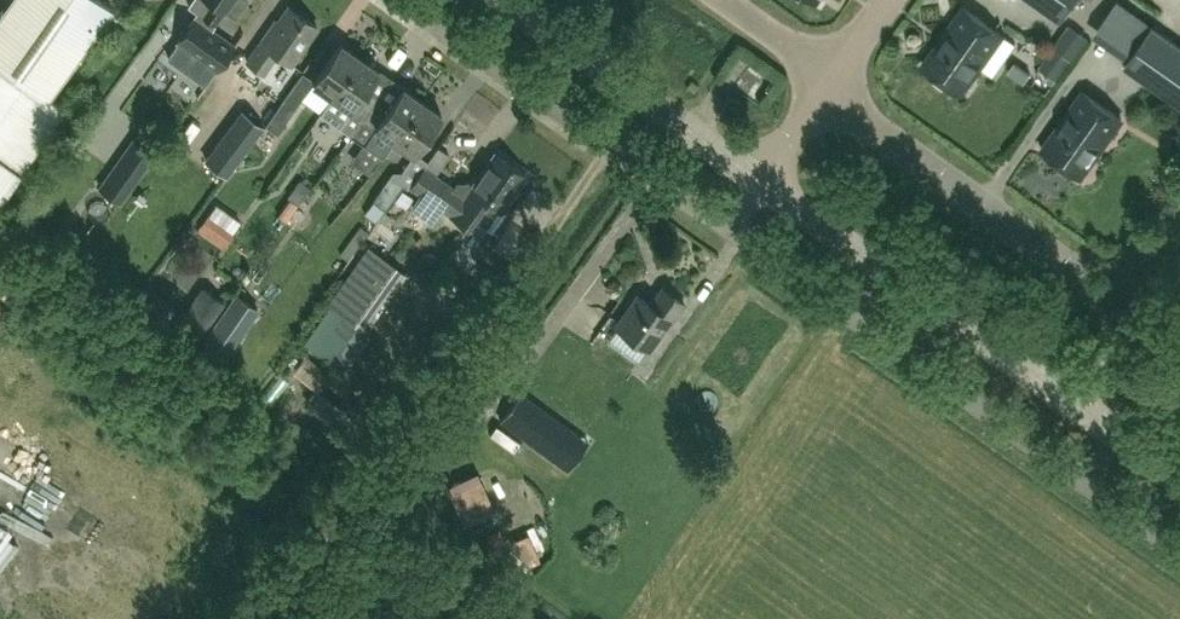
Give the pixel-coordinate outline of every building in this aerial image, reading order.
[(0,13),(0,63),(49,97),(113,7),(102,0),(9,0),(0,13)] [(248,0),(191,0),(188,4),(197,11),(177,38),(179,40),(168,55),(204,82),(216,66),(218,67),(234,45),(211,28),(225,10),(236,18),(248,0)] [(1062,21),(1077,0),(1032,0),(1062,21)] [(275,18),(260,40),(261,41),(247,61),(264,73),(278,53),(292,62),(317,25),(288,5),(278,20),(275,18)] [(1003,35),(965,7),(923,65),(934,73),(934,74),(935,80),(944,86),(950,85),(950,84),(962,93),(1003,35)] [(1152,25),(1124,65),(1179,105),(1179,45),(1152,25)] [(326,104),(360,56),(341,43),(313,82),(327,92),(321,101),(326,104)] [(360,56),(326,104),(320,112),(351,134),(379,95),(367,87),(380,70),(360,56)] [(383,156),(395,139),(423,100),(403,86),(391,104),(379,95),(351,134),(383,156)] [(1122,119),(1084,92),(1043,150),(1055,158),(1056,164),(1063,169),(1069,168),(1082,177),(1083,176),(1082,175),(1122,119)] [(267,125),(278,133),(297,106),(286,98),(267,125)] [(423,100),(395,139),(414,153),(442,114),(423,100)] [(229,175),(264,126),(242,110),(207,159),(229,175)] [(98,187),(121,204),(156,154),(133,138),(98,187)] [(526,173),(495,153),(473,185),(470,183),(456,183),(454,186),(424,165),(411,184),(419,191),(412,201),(432,216),(439,205),(468,226),(469,225),(467,224),(472,216),(493,231),(505,213),(500,210),(500,209),(526,173)] [(20,170),(0,156),(0,198),(20,170)] [(405,183),(392,174),(373,200),(386,210),(405,183)] [(309,235),(318,216),(296,206),(287,225),(309,235)] [(218,220),(240,233),(245,224),(224,211),(218,220)] [(197,230),(224,248),(235,233),(208,214),(197,230)] [(332,363),(358,327),(365,332),(407,274),(369,247),(327,306),(329,307),(303,343),(332,363)] [(224,301),(202,285),(179,317),(201,333),(224,301)] [(672,321),(685,302),(662,286),(650,302),(638,293),(615,325),(649,349),(670,319),(672,321)] [(236,294),(200,345),(221,361),(258,309),(236,294)] [(36,380),(44,366),(30,358),(22,372),(36,380)] [(499,419),(555,461),(567,469),(587,442),(576,433),(519,391),(499,419)]
